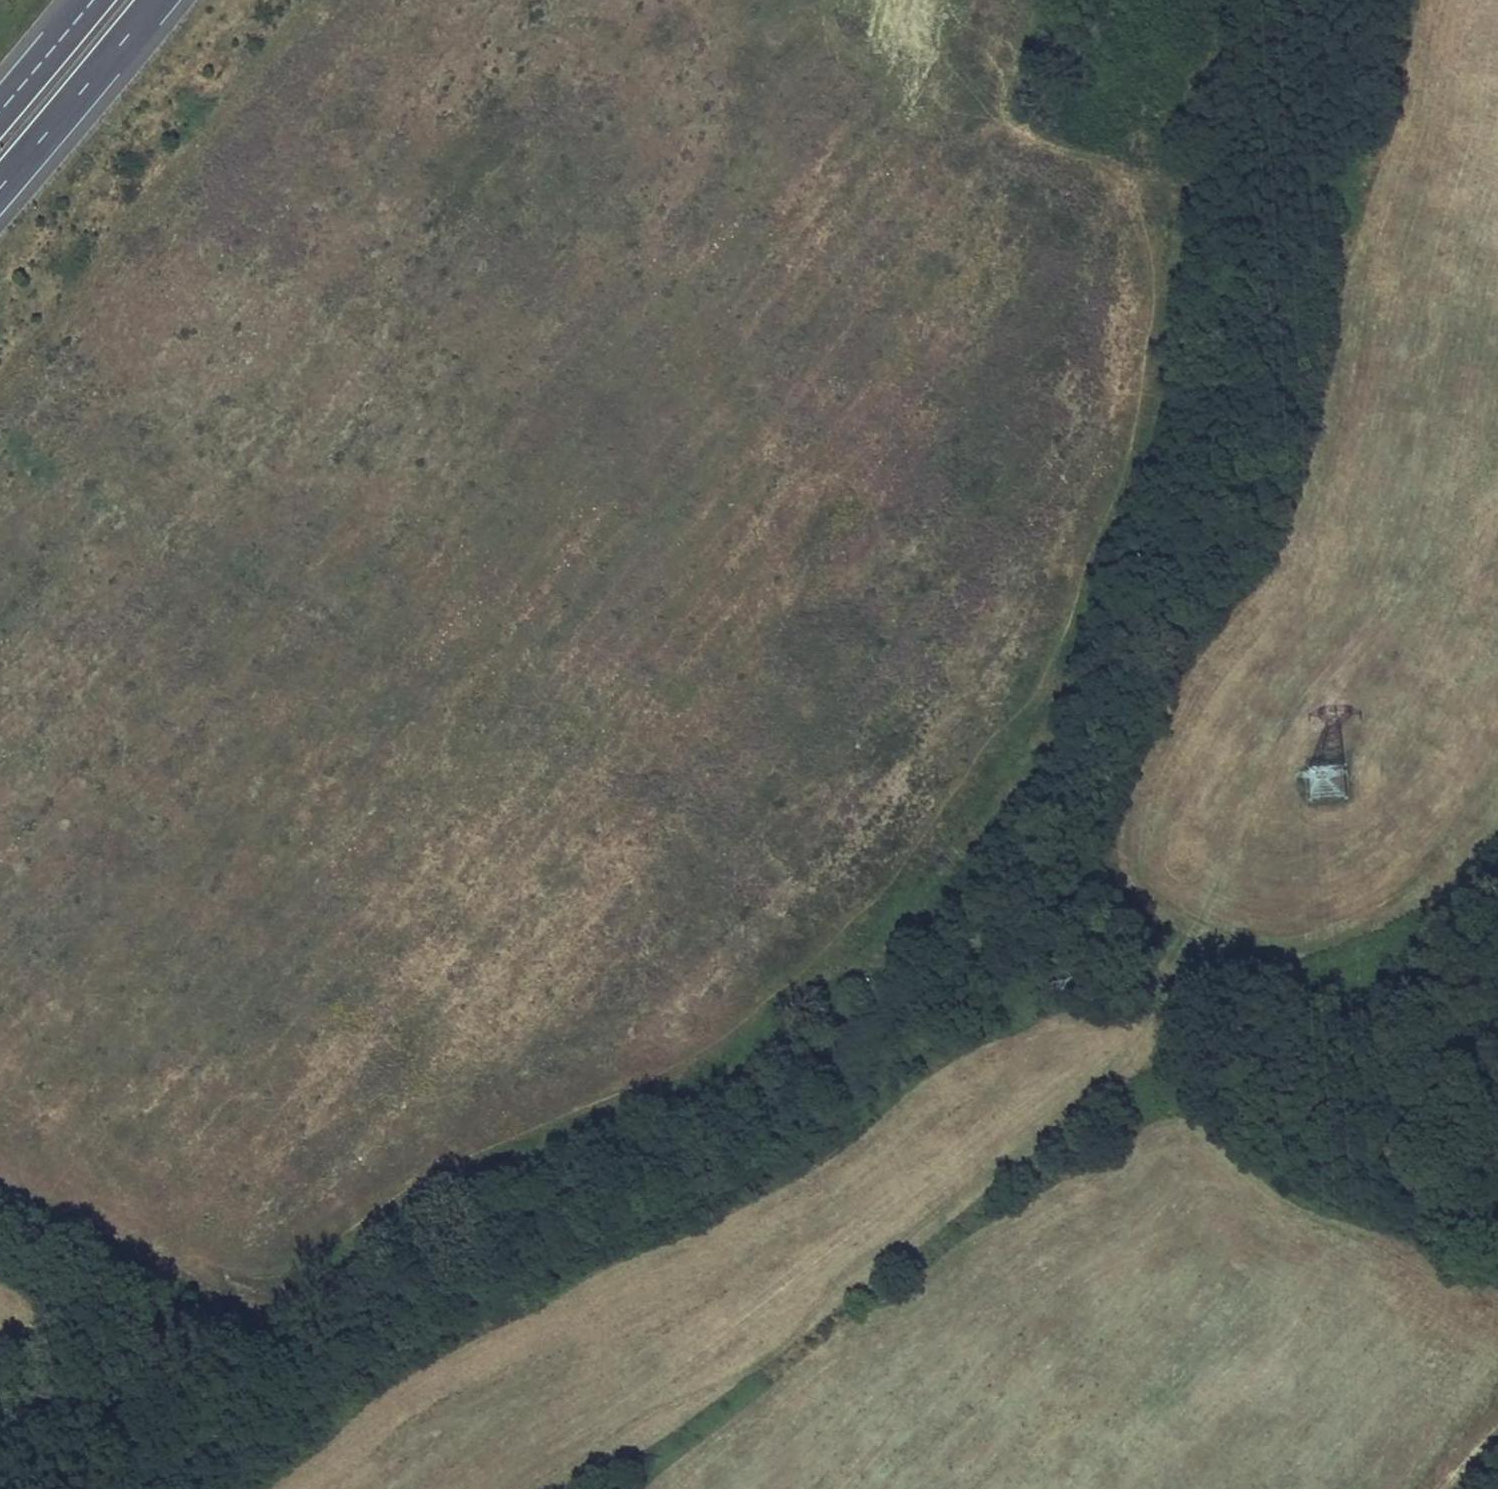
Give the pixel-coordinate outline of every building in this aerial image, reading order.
[(1309,768),(1309,802),(1345,802),(1345,768),(1309,768)]
